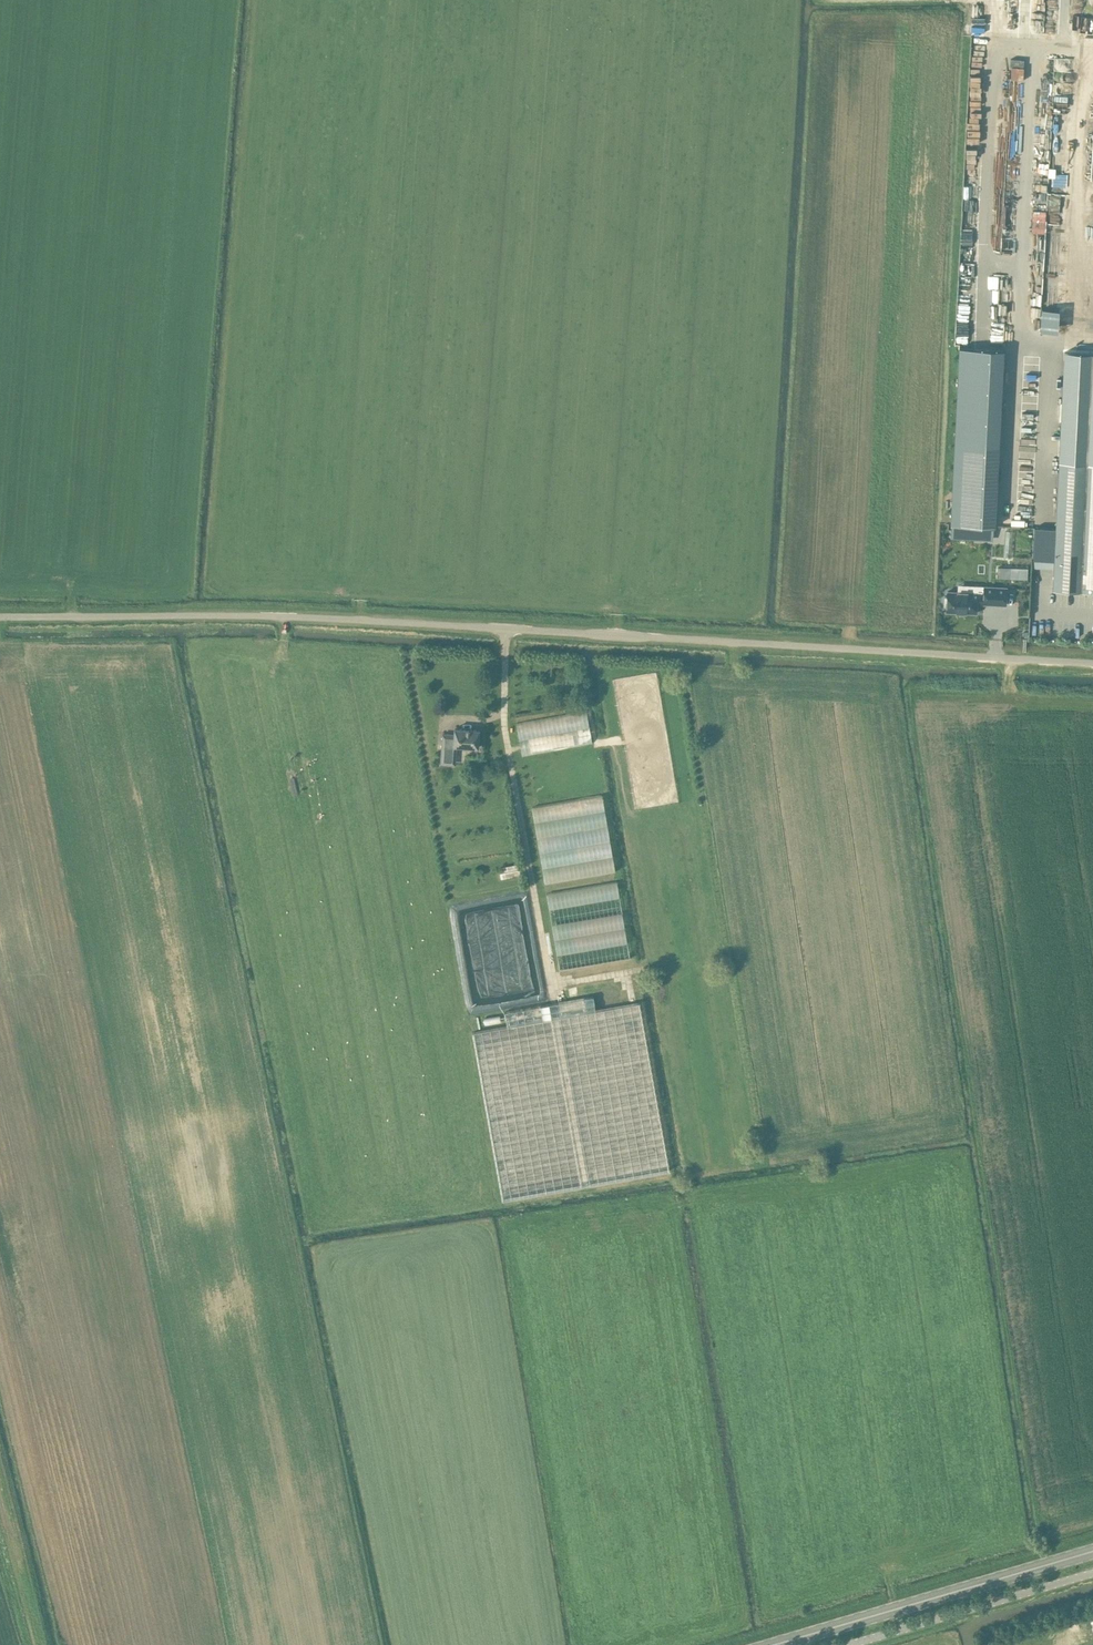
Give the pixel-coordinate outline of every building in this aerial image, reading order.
[(1091,36),(1091,24),(1080,24),(1079,36),(1091,36)] [(1058,231),(1058,190),(1046,190),(1046,231),(1058,231)] [(957,340),(967,340),(968,328),(957,327),(957,340)] [(960,348),(951,524),(952,524),(993,526),(995,526),(1004,350),(960,348)] [(1060,458),(1069,459),(1069,447),(1060,446),(1060,458)] [(1052,589),(1092,591),(1092,463),(1059,462),(1052,589)] [(1026,520),(1027,510),(1016,509),(1015,519),(1026,520)] [(952,536),(993,538),(993,526),(952,524),(952,536)] [(1027,578),(1027,568),(998,567),(998,577),(1027,578)] [(944,596),(944,606),(947,606),(946,611),(976,613),(977,601),(983,601),(983,603),(1006,604),(1006,587),(977,586),(977,592),(947,591),(947,596),(944,596)] [(520,754),(592,744),(588,711),(516,721),(520,754)] [(457,746),(479,748),(480,730),(455,729),(455,735),(443,734),(442,751),(457,752),(457,746)] [(531,805),(542,882),(614,872),(603,795),(531,805)] [(546,892),(558,969),(629,958),(618,882),(546,892)] [(472,1031),(472,1032),(502,1200),(669,1170),(640,1002),(596,1009),(593,995),(505,1011),(507,1025),(472,1031)] [(1068,1623),(1055,1626),(1057,1633),(1069,1630),(1068,1623)]
